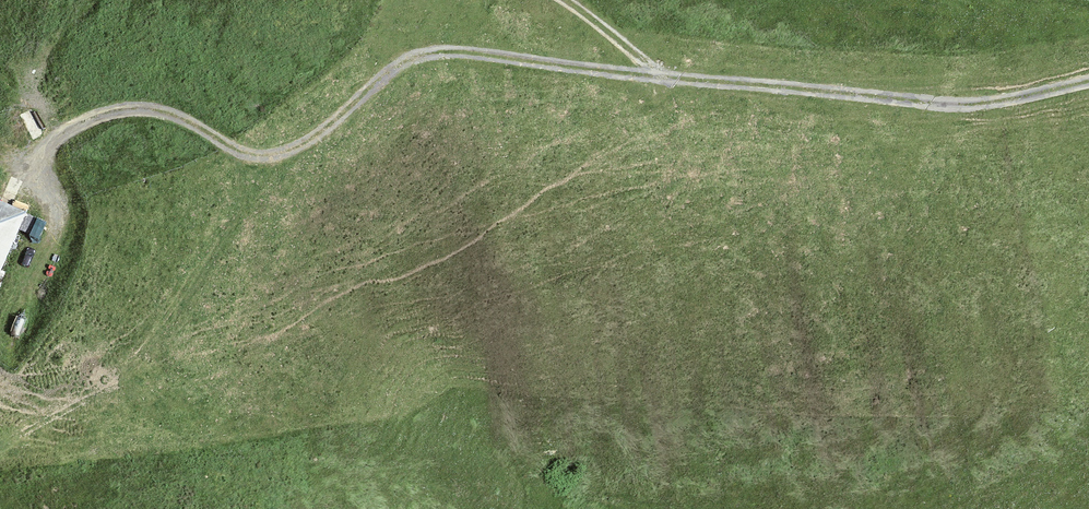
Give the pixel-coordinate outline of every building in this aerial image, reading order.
[(0,206),(0,271),(24,216),(0,206)]
